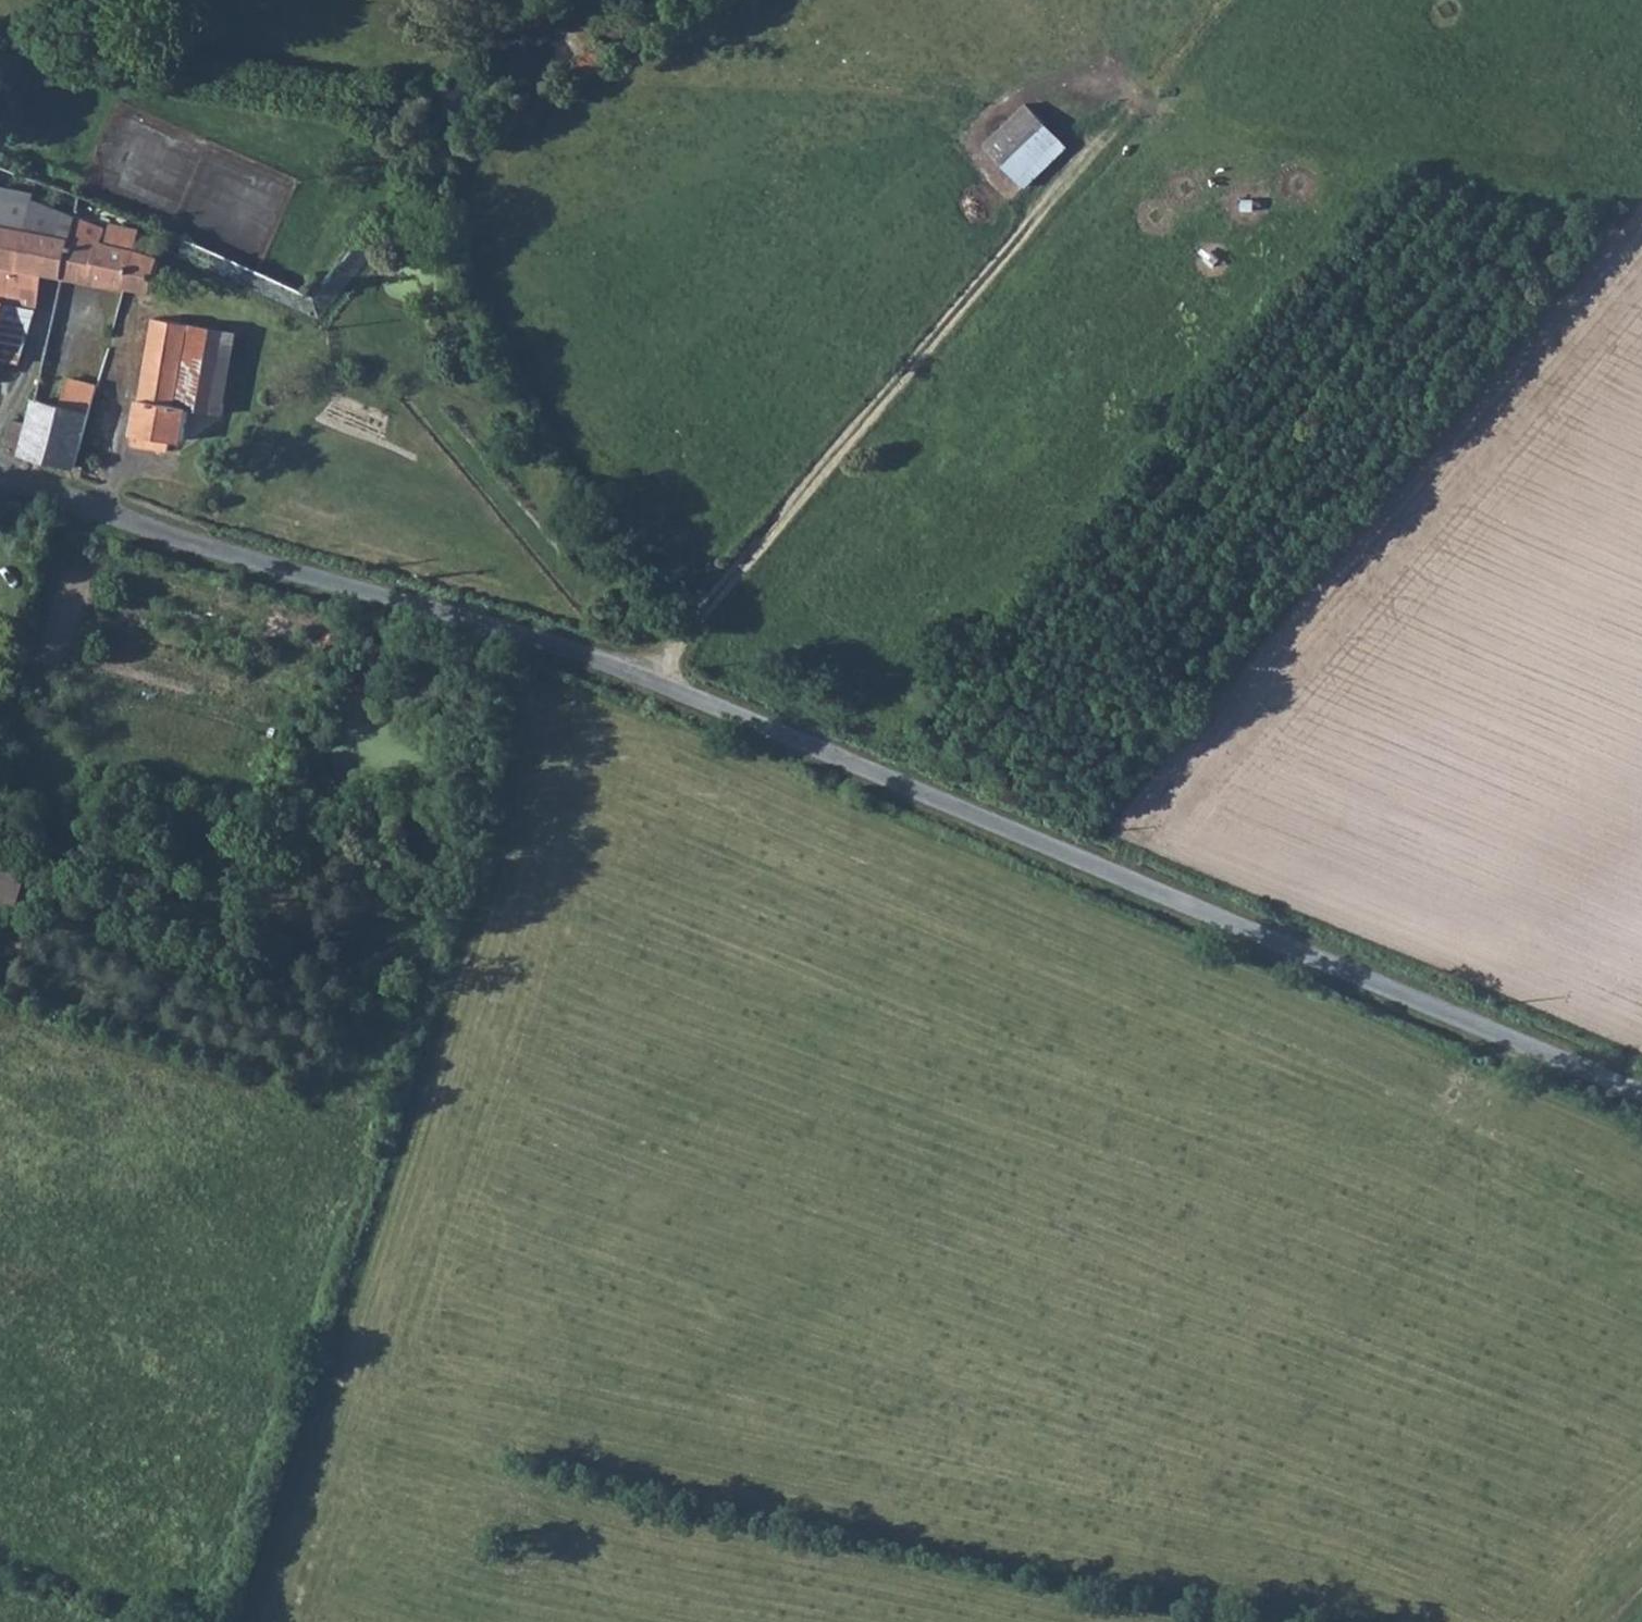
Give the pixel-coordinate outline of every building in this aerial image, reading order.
[(1031,105),(987,148),(1026,187),(1070,144),(1031,105)] [(0,170),(0,267),(14,270),(34,209),(41,183),(0,170)] [(0,267),(0,317),(7,319),(0,350),(0,397),(7,399),(27,320),(35,322),(46,274),(66,279),(82,225),(34,209),(14,270),(0,267)] [(66,279),(118,289),(128,253),(134,228),(110,223),(106,233),(82,225),(66,279)] [(386,252),(369,236),(314,298),(185,235),(180,253),(318,322),(386,252)] [(128,253),(118,289),(150,296),(160,263),(128,253)] [(154,315),(135,401),(174,409),(192,323),(154,315)] [(226,420),(245,334),(192,323),(174,409),(183,411),(226,420)] [(49,376),(45,395),(60,398),(64,379),(49,376)] [(77,470),(81,457),(91,424),(100,390),(73,383),(66,405),(40,398),(33,423),(24,455),(77,470)] [(163,441),(176,444),(183,411),(174,409),(135,401),(128,434),(163,441)] [(2,449),(24,455),(33,423),(12,419),(2,449)] [(160,457),(163,441),(128,434),(125,450),(160,457)] [(22,918),(27,871),(0,868),(0,916),(22,918)]
